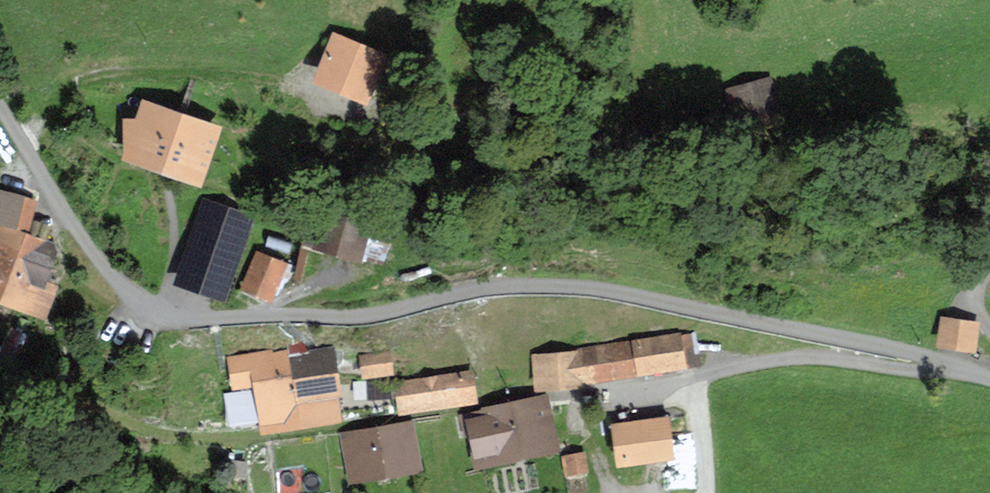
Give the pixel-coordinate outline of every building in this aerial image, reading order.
[(310,82),(367,104),(388,48),(332,26),(310,82)] [(788,124),(773,71),(722,85),(729,110),(737,138),(788,124)] [(200,185),(222,118),(139,91),(132,113),(121,110),(125,161),(200,185)] [(380,96),(382,121),(407,120),(405,95),(380,96)] [(30,186),(0,180),(0,218),(22,223),(30,186)] [(313,246),(356,259),(368,218),(324,205),(313,246)] [(248,222),(206,207),(179,286),(222,300),(248,222)] [(41,313),(55,270),(46,267),(56,237),(0,219),(0,300),(41,313)] [(272,299),(287,260),(255,247),(239,286),(272,299)] [(977,349),(980,316),(939,313),(936,346),(977,349)] [(346,422),(332,339),(314,342),(312,329),(284,333),(286,342),(300,429),(346,422)] [(583,385),(634,378),(633,376),(701,366),(696,330),(682,332),(682,330),(627,338),(627,334),(577,341),(583,385)] [(261,436),(300,429),(286,342),(273,344),(272,340),(225,348),(232,390),(253,387),(261,436)] [(583,385),(577,341),(529,348),(535,392),(583,385)] [(395,379),(395,375),(390,343),(357,348),(362,380),(368,379),(368,398),(395,397),(395,379)] [(398,415),(479,403),(473,366),(395,379),(395,397),(398,415)] [(476,471),(561,452),(548,391),(463,410),(476,471)] [(674,459),(667,412),(608,420),(615,467),(674,459)] [(424,474),(413,416),(341,431),(353,488),(424,474)] [(589,470),(585,447),(562,452),(566,474),(589,470)]
